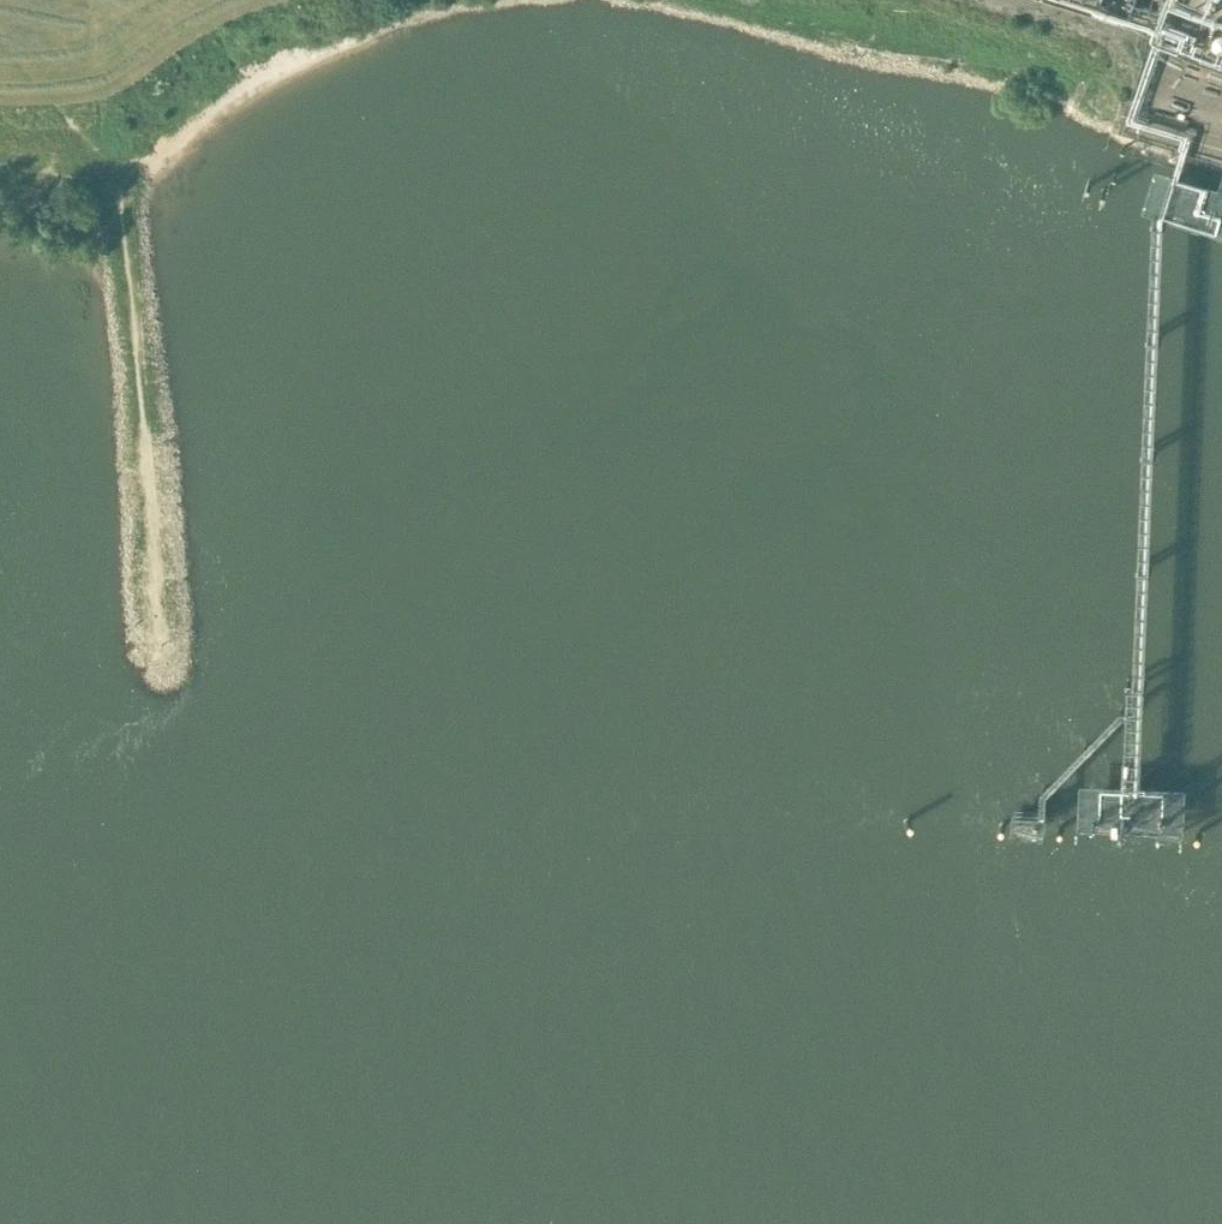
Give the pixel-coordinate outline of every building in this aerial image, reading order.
[(1219,28),(1217,29),(1215,32),(1214,34),(1213,37),(1214,40),(1215,42),(1217,44),(1219,45),(1221,46),(1221,27),(1219,28)]
